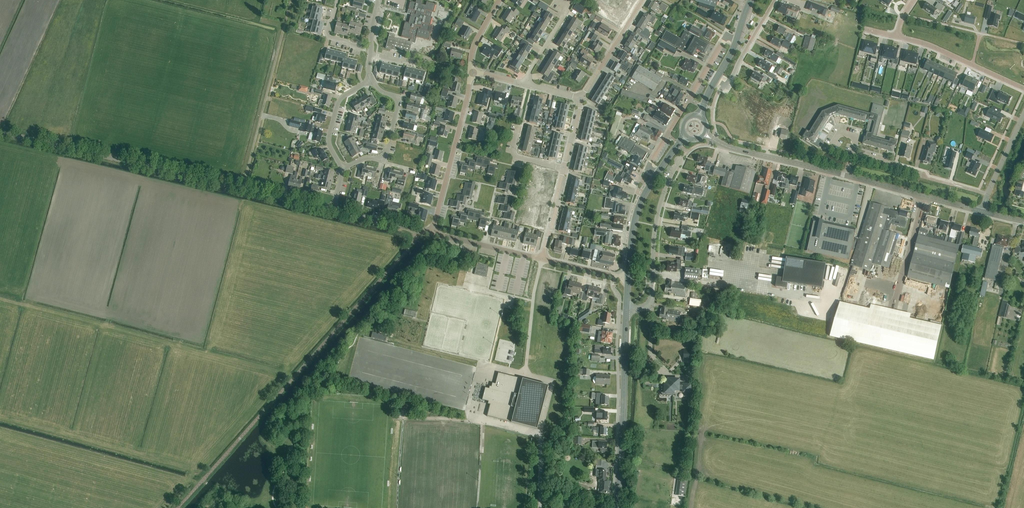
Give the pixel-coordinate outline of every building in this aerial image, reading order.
[(364,0),(354,0),(353,7),(357,8),(361,10),(364,0)] [(386,48),(409,54),(412,42),(415,43),(417,37),(428,40),(430,33),(431,33),(433,26),(430,25),(432,18),(431,18),(432,13),(431,13),(431,11),(433,12),(435,4),(427,2),(426,6),(421,5),(422,0),(417,0),(416,3),(410,2),(407,13),(412,15),(412,17),(411,16),(411,17),(409,23),(405,22),(402,37),(411,39),(410,42),(394,38),(395,35),(389,34),(386,48)] [(616,0),(614,5),(622,10),(625,5),(616,0)] [(811,11),(814,4),(809,1),(806,9),(811,11)] [(652,2),(648,9),(654,12),(656,13),(659,8),(665,12),(668,7),(662,3),(660,6),(658,5),(652,2)] [(577,3),(574,9),(582,14),(585,9),(577,4),(577,3)] [(780,3),(777,11),(785,14),(784,16),(796,20),(800,9),(788,5),(788,6),(780,3)] [(927,3),(923,9),(933,16),(936,12),(939,14),(944,7),(938,3),(935,8),(927,3)] [(306,12),(311,13),(312,13),(322,16),(323,10),(322,9),(323,6),(316,5),(315,7),(313,7),(312,11),(307,10),(306,12)] [(475,22),(480,13),(477,11),(479,8),(473,5),(470,11),(471,12),(468,18),(475,22)] [(614,5),(611,9),(619,14),(622,10),(614,5)] [(822,6),(819,14),(824,16),(827,9),(822,6)] [(515,17),(519,11),(514,8),(511,12),(508,10),(502,19),(509,23),(513,17),(515,17)] [(705,18),(708,14),(699,8),(696,13),(705,18)] [(611,9),(608,14),(616,19),(619,14),(611,9)] [(543,18),(550,22),(554,16),(547,12),(544,10),(542,12),(546,14),(544,17),(543,18)] [(710,18),(718,23),(723,26),(723,25),(723,26),(725,23),(724,23),(727,18),(715,11),(710,18)] [(312,13),(311,13),(310,19),(314,20),(320,22),(322,16),(312,13)] [(547,27),(550,22),(543,18),(544,17),(538,14),(537,16),(543,19),(540,23),(547,27)] [(641,21),(647,24),(649,21),(653,23),(656,17),(651,14),(649,17),(645,14),(641,21)] [(999,20),(1000,16),(992,14),(991,18),(990,22),(989,26),(997,28),(999,20)] [(966,16),(965,22),(974,24),(975,18),(966,16)] [(348,32),(354,34),(356,24),(353,23),(354,21),(353,21),(354,17),(351,17),(349,26),(348,32)] [(458,18),(455,24),(459,26),(460,23),(463,25),(464,22),(458,18)] [(574,18),(570,24),(576,27),(576,28),(581,31),(582,28),(580,27),(582,23),(580,22),(574,18)] [(314,20),(312,26),(322,29),(324,23),(320,22),(314,20)] [(537,21),(536,22),(539,25),(537,28),(543,33),(547,27),(540,23),(537,21)] [(650,35),(647,33),(648,30),(645,28),(647,24),(641,21),(640,21),(639,21),(638,24),(639,24),(637,27),(642,30),(640,33),(646,37),(648,38),(650,35)] [(340,34),(343,24),(337,23),(334,33),(340,34)] [(349,26),(343,24),(340,34),(347,36),(348,32),(349,26)] [(356,24),(354,34),(360,35),(362,25),(356,24)] [(573,33),(577,35),(579,37),(580,35),(574,31),(576,28),(576,27),(570,24),(567,29),(573,33)] [(596,29),(598,31),(608,37),(612,30),(605,26),(606,26),(602,24),(600,27),(598,26),(596,29)] [(322,29),(312,26),(311,33),(321,35),(322,29)] [(467,39),(472,30),(465,26),(460,35),(467,39)] [(536,30),(534,34),(540,38),(543,33),(537,28),(534,26),(532,28),(536,30)] [(692,26),(689,31),(700,37),(701,35),(710,41),(712,37),(713,37),(714,37),(715,35),(714,34),(715,34),(711,32),(711,31),(707,28),(704,32),(692,26)] [(795,38),(792,36),(785,32),(786,30),(779,26),(776,31),(783,35),(783,36),(786,38),(785,40),(792,44),(795,38)] [(507,34),(510,30),(505,27),(503,30),(499,27),(492,37),(500,42),(506,33),(507,34)] [(567,29),(563,34),(570,38),(575,42),(576,40),(571,37),(573,33),(567,29)] [(534,34),(530,31),(529,33),(533,35),(531,39),(529,38),(527,41),(533,44),(535,42),(537,43),(540,38),(534,34)] [(680,39),(666,31),(661,39),(693,57),(697,49),(702,52),(703,52),(704,53),(705,52),(706,52),(706,51),(710,45),(685,31),(680,39)] [(598,42),(600,38),(592,33),(589,38),(595,42),(591,49),(597,53),(603,45),(598,42)] [(633,33),(629,40),(635,43),(638,40),(641,42),(644,38),(645,36),(640,33),(638,36),(633,33)] [(563,34),(560,40),(566,44),(570,46),(571,44),(567,42),(570,38),(563,34)] [(802,49),(812,51),(816,39),(805,36),(802,49)] [(788,49),(791,44),(783,40),(782,42),(780,42),(781,41),(773,37),(770,43),(778,47),(780,48),(782,46),(788,49)] [(560,40),(557,45),(563,49),(567,52),(568,50),(564,47),(566,44),(560,40)] [(637,54),(634,53),(637,49),(633,47),(635,44),(629,40),(628,40),(626,43),(627,43),(625,46),(630,49),(628,52),(635,56),(637,54)] [(660,40),(655,48),(662,52),(667,44),(660,40)] [(522,50),(528,54),(532,48),(525,44),(522,42),(521,44),(524,46),(522,50)] [(868,55),(871,43),(865,42),(863,50),(860,49),(858,55),(864,57),(865,54),(868,55)] [(877,45),(871,43),(868,55),(872,56),(870,61),(876,63),(878,54),(875,53),(877,45)] [(497,59),(502,49),(496,45),(494,50),(487,45),(482,53),(492,59),(493,57),(497,59)] [(575,51),(580,54),(583,57),(580,61),(589,67),(593,60),(586,56),(588,53),(578,46),(575,51)] [(889,60),(891,48),(885,47),(884,50),(881,49),(879,60),(882,61),(883,58),(889,60)] [(518,55),(525,59),(528,54),(522,50),(518,48),(517,49),(521,51),(519,55),(518,55)] [(898,50),(891,48),(889,60),(892,60),(891,63),(897,65),(899,58),(896,58),(898,50)] [(331,61),(333,51),(327,49),(325,59),(331,61)] [(460,59),(462,51),(452,49),(450,56),(460,59)] [(774,53),(767,49),(764,55),(764,56),(767,58),(768,58),(768,57),(771,58),(770,59),(776,63),(779,57),(773,54),(774,53)] [(337,62),(340,52),(333,51),(331,61),(337,62)] [(628,68),(631,64),(626,61),(629,56),(621,51),(619,54),(620,54),(618,58),(622,61),(621,63),(628,68)] [(795,66),(797,63),(778,51),(776,54),(783,58),(782,59),(795,66)] [(343,64),(345,58),(346,54),(340,52),(337,62),(343,64)] [(554,52),(551,57),(557,61),(557,62),(559,63),(561,64),(562,62),(561,61),(563,58),(560,56),(561,56),(555,52),(554,52)] [(909,65),(912,53),(905,52),(904,60),(901,59),(899,65),(905,67),(906,64),(909,65)] [(518,57),(515,60),(515,61),(522,65),(525,59),(518,55),(519,55),(515,53),(514,55),(518,57)] [(918,55),(912,53),(909,65),(912,65),(912,68),(917,69),(919,63),(916,63),(918,55)] [(557,66),(559,63),(557,62),(557,61),(551,57),(548,63),(554,67),(557,69),(559,67),(557,66)] [(348,69),(351,59),(345,58),(343,64),(342,68),(348,69)] [(515,61),(515,60),(512,58),(511,60),(514,62),(512,66),(511,65),(509,68),(515,72),(517,69),(518,70),(522,65),(515,61)] [(695,71),(695,70),(698,63),(693,61),(693,62),(686,58),(680,68),(686,71),(686,70),(690,72),(690,71),(693,73),(693,72),(694,72),(695,71)] [(355,71),(357,61),(351,59),(348,69),(355,71)] [(762,67),(765,69),(765,70),(769,73),(770,72),(773,67),(761,60),(758,65),(759,66),(759,67),(761,68),(762,67)] [(933,63),(928,61),(924,69),(929,72),(933,63)] [(578,66),(571,62),(571,63),(569,62),(567,65),(567,66),(564,71),(567,73),(570,67),(570,66),(575,69),(578,66)] [(386,75),(388,65),(382,63),(379,73),(386,75)] [(552,71),(554,67),(548,63),(544,68),(551,72),(551,73),(554,74),(554,75),(555,73),(552,71)] [(626,72),(628,68),(621,63),(620,66),(615,63),(611,69),(617,72),(619,68),(626,72)] [(938,65),(933,63),(929,72),(934,74),(938,65)] [(392,76),(394,66),(388,65),(386,75),(392,76)] [(631,78),(654,91),(661,79),(639,65),(631,78)] [(943,67),(938,65),(934,74),(939,76),(943,67)] [(394,66),(392,76),(398,78),(401,68),(394,66)] [(410,79),(413,69),(406,67),(404,77),(410,79)] [(775,72),(780,75),(783,70),(778,67),(775,72)] [(947,70),(943,67),(939,76),(944,78),(947,70)] [(551,72),(544,68),(541,74),(546,77),(544,80),(549,83),(552,78),(551,78),(554,74),(551,73),(551,72)] [(416,80),(419,70),(413,69),(410,79),(416,80)] [(419,70),(416,80),(422,82),(425,72),(419,70)] [(579,83),(585,74),(578,70),(572,79),(579,83)] [(952,72),(947,70),(944,78),(948,81),(952,72)] [(763,74),(763,75),(762,76),(754,72),(750,78),(760,83),(762,81),(765,82),(768,76),(763,74)] [(956,78),(958,74),(952,72),(948,81),(954,83),(956,78)] [(332,78),(325,76),(325,75),(318,73),(316,78),(322,79),(321,86),(322,87),(323,87),(323,88),(335,91),(337,83),(331,82),(332,78)] [(672,78),(679,82),(686,86),(689,80),(682,77),(681,78),(674,74),(672,78)] [(611,84),(612,83),(614,80),(617,82),(620,78),(616,76),(614,79),(608,75),(605,80),(611,84)] [(964,82),(961,81),(959,86),(967,90),(972,79),(967,76),(964,82)] [(452,88),(451,92),(459,94),(461,84),(457,83),(458,79),(452,77),(451,82),(453,82),(453,84),(452,83),(451,84),(450,87),(451,88),(452,88)] [(978,82),(972,79),(967,90),(976,94),(979,88),(976,87),(978,82)] [(618,87),(612,83),(611,84),(605,80),(602,85),(608,89),(608,88),(610,85),(614,87),(614,88),(616,89),(618,87)] [(410,94),(409,98),(409,99),(410,99),(416,101),(416,103),(420,104),(422,97),(424,97),(425,91),(429,92),(431,85),(426,84),(424,90),(423,93),(423,94),(418,93),(417,95),(411,94),(410,94)] [(612,91),(608,88),(608,89),(602,85),(598,90),(605,94),(607,90),(611,92),(612,91)] [(672,95),(674,96),(681,101),(684,95),(680,93),(682,91),(673,85),(670,90),(674,93),(672,95)] [(769,107),(772,103),(747,89),(739,102),(764,117),(766,114),(768,115),(772,108),(769,107)] [(1008,105),(1011,97),(1000,92),(993,89),(990,96),(997,99),(1008,105)] [(490,98),(492,92),(485,90),(484,95),(480,94),(477,105),(486,107),(489,98),(490,98)] [(609,96),(605,94),(598,90),(595,96),(601,100),(602,99),(604,95),(608,98),(609,96)] [(648,98),(622,90),(620,95),(646,103),(648,98)] [(442,92),(441,96),(446,98),(446,99),(449,100),(448,106),(455,108),(458,99),(450,97),(447,96),(448,93),(442,92)] [(507,105),(508,99),(505,98),(506,95),(496,92),(494,100),(501,102),(501,104),(507,105)] [(668,96),(666,100),(670,102),(670,103),(674,105),(674,104),(678,105),(681,101),(674,96),(672,99),(671,98),(672,97),(669,94),(668,96)] [(323,105),(329,107),(331,97),(324,95),(323,100),(321,99),(319,100),(318,105),(323,106),(323,105)] [(372,96),(369,98),(367,95),(362,98),(367,106),(371,104),(372,106),(376,103),(372,96)] [(605,101),(602,99),(601,100),(595,96),(592,101),(598,105),(601,101),(604,103),(605,101)] [(521,119),(521,115),(523,110),(520,109),(523,99),(519,98),(519,99),(513,97),(511,104),(518,106),(517,108),(519,109),(517,114),(514,114),(513,117),(515,118),(514,120),(519,121),(520,119),(521,119)] [(535,97),(534,104),(541,105),(541,106),(545,107),(546,105),(542,104),(543,99),(535,97)] [(362,109),(367,106),(362,98),(357,100),(362,109)] [(780,106),(791,113),(795,106),(784,99),(780,106)] [(362,109),(357,100),(352,103),(357,112),(362,109)] [(671,117),(675,109),(665,103),(664,103),(662,102),(659,106),(662,108),(660,111),(663,112),(667,115),(671,117)] [(417,112),(418,108),(421,109),(425,110),(426,106),(420,104),(416,103),(415,106),(408,104),(406,109),(417,112)] [(534,104),(532,110),(540,112),(544,113),(544,111),(540,110),(541,106),(541,105),(534,104)] [(897,145),(898,141),(890,138),(889,141),(877,138),(883,114),(885,107),(874,104),(871,114),(839,105),(823,111),(810,132),(807,130),(803,137),(807,140),(808,139),(814,143),(830,117),(836,114),(869,123),(863,144),(893,152),(895,145),(897,145)] [(666,125),(669,119),(665,116),(658,111),(659,109),(653,105),(651,108),(649,107),(647,111),(652,115),(651,116),(648,115),(647,116),(645,115),(643,118),(650,122),(652,118),(662,123),(666,125)] [(960,109),(957,113),(966,117),(968,113),(960,109)] [(532,110),(531,116),(538,118),(542,119),(543,117),(539,116),(540,112),(532,110)] [(1000,122),(1003,115),(992,110),(988,117),(1000,122)] [(453,113),(446,111),(444,119),(437,117),(436,121),(446,124),(447,122),(451,123),(453,119),(452,118),(453,113)] [(411,122),(415,123),(416,120),(417,115),(407,112),(405,118),(411,119),(411,122)] [(480,124),(483,114),(475,112),(473,122),(480,124)] [(325,122),(326,116),(318,114),(315,122),(321,124),(322,121),(325,122)] [(350,114),(348,120),(358,123),(360,117),(350,114)] [(377,116),(376,122),(386,124),(387,119),(377,116)] [(531,116),(529,122),(536,124),(537,124),(541,125),(541,123),(537,122),(538,118),(531,116)] [(299,128),(301,122),(291,120),(289,125),(299,128)] [(348,120),(347,126),(357,128),(358,123),(348,120)] [(495,122),(491,121),(490,124),(487,124),(486,128),(493,130),(495,122)] [(386,124),(376,122),(374,127),(384,130),(386,124)] [(413,131),(414,125),(417,126),(418,124),(415,123),(411,122),(410,124),(404,122),(402,128),(413,131)] [(310,132),(314,133),(312,141),(320,143),(322,132),(316,130),(317,127),(302,123),(300,131),(310,133),(310,132)] [(654,134),(659,137),(661,133),(655,129),(652,132),(640,125),(638,128),(641,130),(641,129),(650,134),(650,135),(651,136),(651,135),(652,136),(654,134)] [(959,137),(962,126),(956,125),(954,131),(950,130),(949,135),(959,137)] [(357,128),(347,126),(345,131),(355,134),(357,128)] [(442,126),(441,132),(440,131),(439,135),(446,137),(448,131),(449,132),(450,128),(442,126)] [(374,127),(373,133),(383,135),(384,130),(374,127)] [(539,133),(539,134),(535,133),(536,129),(529,127),(527,133),(534,135),(542,137),(543,134),(539,133)] [(478,134),(479,130),(471,128),(468,138),(475,140),(477,134),(478,134)] [(641,130),(638,128),(635,134),(649,143),(651,139),(656,142),(659,137),(654,134),(652,136),(651,135),(651,136),(650,135),(650,134),(641,129),(641,130)] [(787,140),(789,131),(781,129),(781,132),(778,131),(776,137),(780,137),(779,138),(787,140)] [(991,142),(994,135),(981,129),(978,136),(991,142)] [(903,130),(901,136),(909,138),(910,132),(903,130)] [(402,137),(403,138),(409,140),(408,142),(415,144),(416,141),(415,141),(417,138),(418,136),(420,137),(420,134),(418,134),(418,133),(411,132),(411,134),(404,133),(403,133),(402,137)] [(381,141),(383,135),(373,133),(372,139),(371,143),(377,145),(377,141),(375,141),(375,140),(381,141)] [(534,135),(527,133),(526,139),(533,141),(537,142),(540,143),(540,141),(533,139),(534,135)] [(618,146),(626,150),(634,156),(630,162),(639,167),(643,161),(643,160),(647,153),(634,146),(636,144),(627,138),(628,137),(624,134),(622,137),(622,138),(618,146)] [(344,142),(347,147),(356,142),(353,137),(344,142)] [(532,147),(535,148),(536,146),(532,145),(533,141),(526,139),(524,145),(532,147)] [(930,163),(932,158),(933,152),(935,153),(937,143),(928,141),(926,148),(925,148),(923,155),(922,155),(921,160),(924,161),(924,163),(927,164),(928,162),(930,163)] [(347,147),(350,152),(358,147),(356,142),(347,147)] [(532,147),(524,145),(523,151),(534,154),(535,152),(531,151),(532,147)] [(909,159),(912,147),(903,145),(900,156),(909,159)] [(361,146),(358,147),(350,152),(353,157),(361,152),(360,150),(363,148),(361,146)] [(319,158),(322,162),(324,161),(324,163),(326,163),(328,162),(329,160),(328,159),(328,158),(323,149),(318,152),(317,149),(310,152),(312,155),(313,155),(315,157),(316,158),(318,159),(319,158)] [(428,154),(427,156),(425,156),(424,159),(426,160),(431,162),(432,159),(441,161),(443,152),(436,151),(435,156),(428,154)] [(950,151),(945,168),(952,170),(956,152),(950,151)] [(475,165),(476,165),(482,167),(484,158),(475,156),(475,159),(477,159),(476,161),(475,165)] [(697,159),(697,162),(701,163),(700,166),(704,168),(704,170),(708,172),(708,175),(712,176),(715,165),(711,164),(711,162),(706,161),(707,158),(702,157),(698,156),(698,157),(697,159)] [(482,167),(488,168),(489,168),(490,164),(490,162),(492,163),(493,160),(484,158),(482,167)] [(468,169),(475,170),(476,165),(475,165),(476,161),(468,159),(467,162),(469,162),(469,164),(468,169)] [(609,159),(607,163),(617,168),(619,164),(609,159)] [(972,160),(967,172),(975,176),(981,164),(972,160)] [(627,167),(623,173),(625,174),(626,173),(630,176),(632,172),(633,172),(634,171),(635,172),(636,171),(637,171),(638,170),(638,169),(637,168),(638,168),(627,162),(625,166),(627,167)] [(468,169),(469,164),(460,163),(460,165),(462,166),(460,172),(467,174),(468,169)] [(438,176),(440,166),(432,164),(431,167),(432,168),(431,174),(438,176)] [(489,168),(488,168),(487,173),(494,175),(496,169),(498,169),(499,166),(490,164),(489,168)] [(292,174),(294,167),(287,165),(286,172),(292,174)] [(357,177),(361,178),(363,179),(364,176),(368,176),(370,167),(364,165),(362,171),(359,171),(357,177)] [(741,166),(741,167),(736,166),(735,171),(732,170),(731,173),(726,171),(726,170),(715,167),(713,174),(723,177),(721,185),(749,194),(755,172),(751,170),(751,169),(750,168),(743,166),(741,166)] [(377,168),(370,167),(368,176),(372,177),(371,181),(377,182),(379,176),(375,175),(377,168)] [(395,180),(397,170),(391,169),(389,175),(386,174),(384,181),(390,183),(391,179),(395,180)] [(767,169),(766,169),(764,169),(762,177),(758,176),(756,183),(767,186),(771,171),(769,170),(769,169),(768,169),(767,169)] [(321,172),(320,175),(333,178),(334,173),(325,170),(324,172),(321,172)] [(397,170),(395,180),(394,182),(397,182),(397,184),(403,186),(405,179),(402,179),(403,172),(397,170)] [(507,177),(516,179),(519,170),(516,170),(515,172),(509,170),(507,177)] [(290,180),(288,187),(291,188),(291,189),(294,189),(296,180),(298,172),(295,172),(294,176),(291,175),(290,178),(290,177),(289,180),(290,180)] [(608,172),(605,179),(613,183),(615,180),(621,183),(623,179),(630,183),(632,179),(631,179),(631,178),(630,177),(630,176),(626,173),(625,174),(623,173),(621,177),(616,174),(616,176),(608,172)] [(786,186),(787,179),(785,179),(786,174),(779,172),(777,178),(778,179),(777,181),(782,183),(781,187),(785,188),(786,186)] [(703,187),(706,176),(698,174),(697,177),(692,175),(692,176),(688,175),(686,180),(691,181),(691,182),(695,184),(703,187)] [(320,175),(319,175),(318,179),(322,180),(322,181),(331,184),(333,178),(320,175)] [(787,179),(786,186),(785,188),(789,189),(790,185),(796,186),(798,177),(791,176),(791,178),(788,177),(787,179)] [(299,180),(296,180),(294,189),(296,190),(299,190),(302,181),(302,178),(300,177),(299,180)] [(516,179),(507,177),(505,183),(510,184),(510,185),(512,185),(511,187),(514,188),(516,179)] [(571,184),(578,185),(580,179),(577,178),(572,177),(571,184)] [(429,179),(426,188),(434,190),(437,181),(429,179)] [(805,196),(806,192),(813,193),(814,189),(813,188),(814,181),(806,179),(803,189),(800,188),(798,195),(805,196)] [(331,184),(322,181),(320,187),(330,189),(331,184)] [(1016,190),(1015,194),(1018,195),(1017,196),(1023,198),(1023,193),(1023,182),(1017,181),(1014,190),(1016,190)] [(464,189),(473,191),(476,182),(473,182),(472,184),(466,182),(464,189)] [(510,184),(505,183),(501,182),(499,189),(505,190),(505,192),(507,193),(510,185),(510,184)] [(569,190),(577,192),(578,185),(571,184),(569,190)] [(361,194),(357,193),(355,192),(352,202),(359,204),(361,196),(366,197),(367,192),(368,188),(363,186),(362,190),(361,194)] [(611,186),(610,191),(614,192),(612,197),(622,199),(622,198),(626,199),(627,198),(628,196),(627,195),(625,194),(626,193),(622,192),(622,189),(611,186)] [(702,196),(704,189),(696,186),(695,189),(693,188),(684,186),(683,192),(687,193),(687,194),(691,195),(691,194),(692,192),(694,193),(702,196)] [(471,200),(473,191),(464,189),(463,195),(467,196),(467,197),(469,197),(468,199),(471,200)] [(764,189),(761,203),(766,204),(770,191),(764,189)] [(568,196),(576,198),(577,192),(569,190),(568,196)] [(381,198),(380,200),(377,200),(377,202),(369,199),(367,207),(374,209),(377,210),(378,206),(382,207),(384,201),(386,192),(383,191),(381,195),(383,195),(382,198),(381,198)] [(430,205),(433,195),(425,193),(422,203),(430,205)] [(467,196),(463,195),(458,194),(456,201),(461,202),(462,203),(462,205),(465,205),(467,197),(467,196)] [(387,212),(396,215),(398,208),(400,209),(401,204),(393,202),(393,200),(392,200),(393,196),(388,195),(387,199),(385,207),(388,208),(387,212)] [(506,206),(506,205),(509,197),(506,196),(505,198),(499,196),(497,203),(502,205),(506,206)] [(566,203),(574,205),(576,198),(568,196),(566,203)] [(611,199),(610,199),(606,198),(604,208),(613,209),(612,213),(624,215),(624,214),(625,214),(625,212),(625,211),(624,211),(625,206),(618,205),(618,203),(611,202),(611,199)] [(678,204),(679,205),(679,206),(687,208),(687,206),(690,207),(691,203),(688,202),(689,201),(681,199),(680,203),(679,203),(678,204)] [(461,202),(456,201),(452,200),(450,207),(456,208),(456,210),(458,211),(461,202)] [(749,201),(742,200),(740,208),(747,210),(749,201)] [(873,264),(890,210),(890,208),(870,202),(851,265),(870,271),(873,264)] [(500,211),(505,212),(509,213),(510,213),(512,204),(509,204),(508,206),(506,205),(506,206),(502,205),(500,211)] [(426,217),(426,214),(427,214),(428,211),(420,209),(417,220),(425,222),(426,217)] [(474,220),(476,211),(467,209),(466,212),(468,212),(468,214),(467,219),(474,220)] [(889,269),(893,256),(899,235),(889,232),(891,226),(895,228),(895,226),(897,225),(897,223),(898,219),(902,221),(904,217),(907,218),(908,212),(901,210),(900,213),(890,210),(873,264),(889,269)] [(481,217),(481,218),(482,216),(484,216),(484,213),(476,211),(474,220),(480,222),(481,217)] [(509,213),(505,212),(504,219),(513,221),(515,212),(512,211),(512,214),(510,213),(509,213)] [(461,218),(459,222),(466,224),(467,219),(468,214),(459,212),(459,215),(461,216),(460,218),(461,218)] [(699,214),(691,212),(690,219),(698,220),(699,214)] [(687,219),(688,214),(679,213),(679,214),(675,213),(673,220),(683,221),(683,218),(687,219)] [(623,220),(623,218),(618,217),(613,216),(602,214),(601,219),(608,220),(608,218),(611,218),(613,218),(613,219),(614,220),(614,223),(622,224),(623,223),(624,221),(623,220)] [(461,218),(460,218),(452,216),(451,219),(453,219),(452,225),(458,227),(459,222),(461,218)] [(486,228),(487,222),(489,223),(490,220),(481,218),(481,217),(480,222),(479,227),(486,228)] [(927,223),(926,226),(930,227),(936,229),(937,226),(934,225),(936,219),(928,217),(927,223)] [(491,236),(497,238),(500,227),(496,226),(497,222),(494,221),(491,236)] [(849,261),(856,231),(813,221),(806,251),(849,261)] [(946,231),(947,229),(948,229),(949,223),(941,221),(940,226),(937,226),(936,229),(946,231)] [(609,230),(612,230),(622,232),(623,226),(610,224),(601,222),(600,228),(609,229),(609,230)] [(497,238),(503,239),(507,224),(504,223),(503,228),(500,227),(497,238)] [(503,239),(510,240),(512,230),(508,229),(509,225),(507,224),(503,239)] [(961,232),(962,227),(955,225),(953,230),(951,230),(949,237),(955,239),(957,231),(961,232)] [(516,230),(512,230),(510,240),(516,242),(519,227),(517,226),(516,230)] [(691,232),(688,231),(689,227),(682,226),(681,230),(679,229),(678,231),(672,229),(671,233),(670,233),(670,235),(670,236),(680,238),(681,235),(685,235),(685,236),(690,237),(691,232)] [(928,230),(920,228),(918,235),(926,237),(928,230)] [(529,245),(532,234),(528,233),(529,229),(527,229),(523,244),(529,245)] [(606,237),(605,244),(611,245),(619,247),(619,246),(620,245),(620,243),(620,242),(620,237),(612,236),(613,233),(607,232),(607,231),(595,229),(594,235),(606,237)] [(977,249),(979,237),(981,231),(971,229),(970,235),(975,237),(972,248),(964,246),(962,252),(964,253),(962,260),(974,263),(976,256),(981,257),(983,250),(977,249)] [(542,232),(539,232),(537,231),(536,235),(532,234),(529,245),(536,247),(538,237),(541,238),(542,232)] [(960,232),(956,244),(961,245),(965,234),(960,232)] [(914,253),(955,264),(960,246),(918,235),(914,253)] [(996,246),(993,245),(985,278),(996,281),(1004,248),(1003,247),(1003,246),(1007,246),(1009,238),(999,236),(996,246)] [(557,252),(562,254),(562,250),(561,250),(563,243),(567,244),(569,239),(563,237),(562,242),(556,241),(554,251),(557,252)] [(1020,252),(1023,253),(1023,242),(1022,248),(1021,247),(1021,249),(1020,248),(1019,247),(1018,246),(1016,247),(1015,251),(1016,253),(1018,254),(1019,252),(1020,252)] [(601,251),(602,246),(596,245),(595,250),(598,251),(595,262),(612,265),(613,262),(614,263),(615,255),(612,254),(612,253),(601,251)] [(577,256),(579,251),(578,251),(579,249),(574,247),(573,250),(571,249),(570,255),(570,256),(573,256),(573,255),(577,256)] [(678,248),(670,247),(669,253),(674,254),(673,255),(677,256),(678,254),(682,255),(683,247),(678,247),(678,248)] [(582,258),(586,259),(586,260),(588,261),(589,260),(589,259),(591,253),(590,253),(591,250),(584,248),(583,251),(582,258)] [(908,276),(949,287),(955,264),(914,253),(908,276)] [(823,288),(826,264),(787,258),(784,278),(777,277),(776,287),(787,288),(788,283),(823,288)] [(668,263),(667,271),(676,272),(676,269),(680,270),(681,261),(676,260),(676,264),(668,263)] [(486,278),(489,267),(482,265),(478,264),(475,275),(486,278)] [(702,276),(702,270),(685,268),(684,279),(698,281),(698,275),(702,276)] [(686,297),(688,284),(674,282),(674,281),(669,281),(668,286),(666,286),(665,292),(670,293),(675,294),(675,295),(686,297)] [(569,286),(564,285),(562,296),(566,297),(567,295),(572,296),(573,293),(574,293),(576,283),(570,282),(569,286)] [(579,294),(578,299),(582,299),(583,292),(580,292),(582,285),(576,283),(574,293),(579,294)] [(593,297),(595,288),(589,287),(587,293),(584,293),(582,300),(586,301),(587,296),(593,297)] [(601,290),(595,288),(593,297),(599,299),(597,304),(602,305),(604,297),(599,296),(601,290)] [(830,336),(934,360),(942,326),(840,302),(830,336)] [(665,320),(679,322),(680,312),(667,310),(668,309),(661,308),(661,309),(660,311),(661,312),(661,313),(660,312),(660,314),(659,314),(659,316),(660,316),(659,317),(666,318),(665,320)] [(587,316),(584,313),(579,316),(578,322),(581,319),(582,320),(587,316)] [(598,319),(598,322),(597,325),(604,326),(605,323),(609,324),(610,314),(604,313),(603,320),(598,319)] [(590,326),(580,325),(579,331),(589,333),(590,326)] [(599,331),(597,342),(601,343),(601,341),(611,343),(612,333),(603,332),(599,331)] [(387,336),(372,332),(371,338),(385,341),(387,336)] [(595,345),(594,353),(603,354),(610,355),(611,348),(603,347),(603,345),(595,345)] [(692,349),(683,349),(683,357),(692,357),(692,349)] [(485,388),(482,400),(488,401),(488,404),(490,404),(487,416),(537,429),(548,385),(498,373),(495,384),(492,383),(491,387),(490,386),(489,389),(485,388)] [(594,383),(596,383),(596,384),(602,384),(602,383),(609,384),(609,376),(602,376),(602,375),(596,375),(596,377),(594,377),(593,378),(593,381),(594,383)] [(691,392),(691,384),(683,384),(683,386),(679,386),(679,380),(673,380),(673,379),(668,379),(668,384),(665,384),(664,393),(674,393),(674,390),(679,390),(679,389),(683,389),(683,392),(691,392)] [(608,405),(608,400),(609,400),(609,397),(608,397),(602,396),(602,393),(592,393),(592,397),(597,397),(597,403),(601,403),(601,405),(608,405)] [(596,420),(601,420),(607,421),(607,419),(608,419),(608,417),(607,417),(608,413),(597,412),(596,420)] [(606,436),(606,428),(601,427),(601,428),(597,427),(597,428),(593,427),(593,430),(598,431),(598,433),(600,433),(600,435),(606,436)] [(593,441),(592,448),(601,448),(600,451),(601,451),(601,452),(604,452),(605,451),(605,448),(606,448),(607,442),(593,441)] [(610,493),(610,481),(606,480),(606,471),(600,470),(599,482),(598,485),(599,485),(599,487),(598,487),(598,492),(610,493)] [(678,480),(676,495),(684,496),(686,481),(678,480)] [(588,492),(589,487),(577,484),(575,489),(588,492)]
